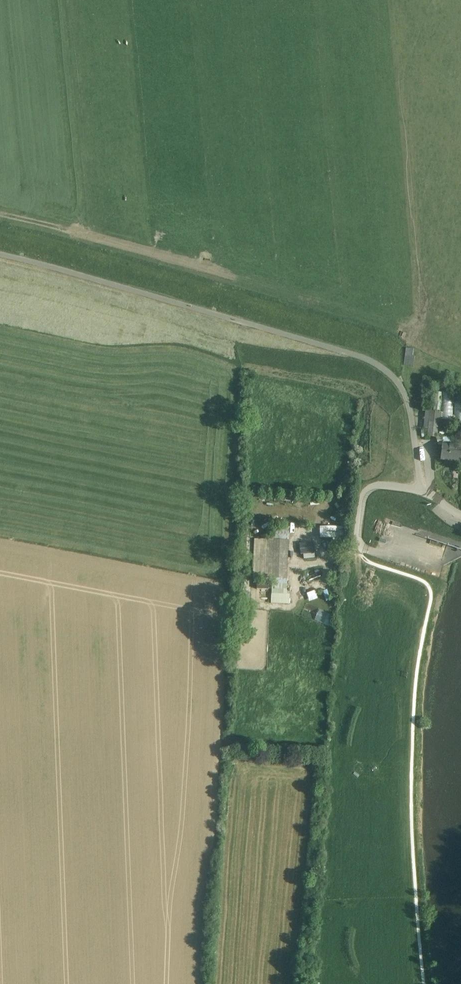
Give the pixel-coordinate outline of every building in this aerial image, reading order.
[(423,428),(429,428),(428,436),(436,437),(439,412),(425,411),(423,428)] [(441,459),(460,461),(460,454),(460,439),(453,439),(452,445),(443,444),(441,459)] [(273,539),(254,539),(253,577),(261,578),(261,583),(272,583),(271,603),(289,604),(289,594),(286,594),(289,528),(274,527),(273,539)] [(314,542),(300,543),(300,554),(315,553),(314,542)] [(318,608),(314,619),(330,626),(335,615),(318,608)]
